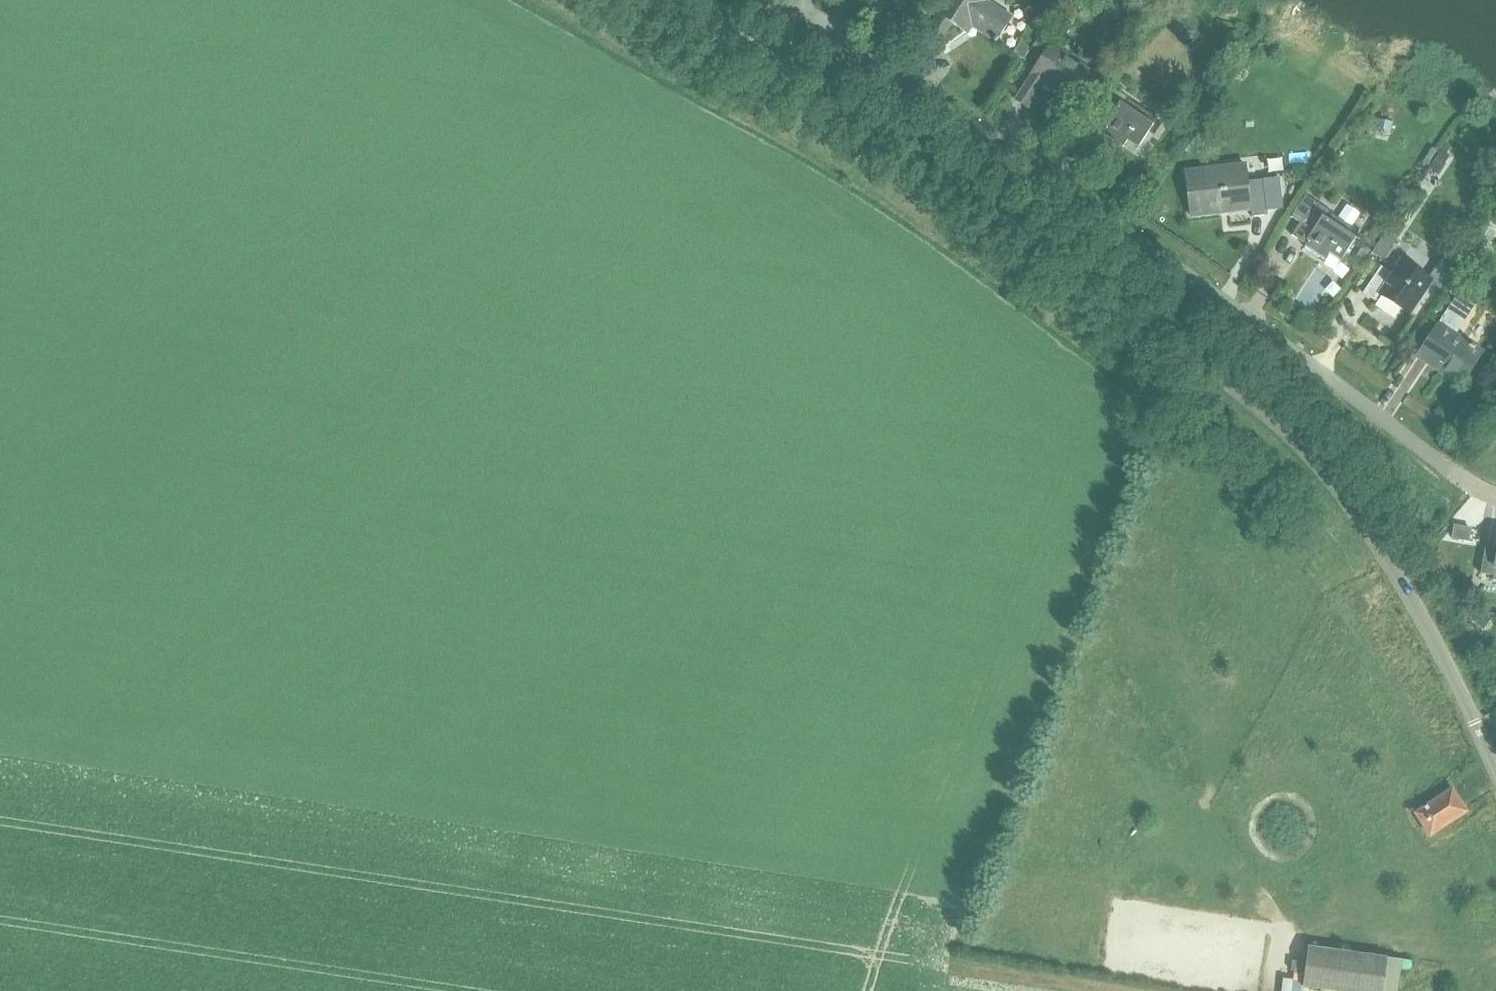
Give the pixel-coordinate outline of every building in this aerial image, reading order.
[(1011,18),(984,0),(947,0),(938,15),(939,15),(923,39),(936,47),(952,24),(963,31),(968,23),(996,42),(1011,18)] [(1070,99),(1087,73),(1048,48),(1032,74),(1033,75),(1016,101),(1028,109),(1045,83),(1070,99)] [(1139,147),(1153,126),(1126,108),(1130,101),(1113,91),(1100,111),(1112,119),(1102,135),(1123,149),(1129,140),(1139,147)] [(1443,167),(1453,151),(1440,142),(1429,159),(1443,167)] [(1250,208),(1253,227),(1265,226),(1259,179),(1247,180),(1245,164),(1186,172),(1191,216),(1250,208)] [(1342,213),(1357,222),(1365,208),(1350,199),(1342,213)] [(1293,236),(1307,246),(1305,248),(1326,263),(1332,254),(1343,261),(1357,240),(1330,222),(1334,215),(1318,204),(1305,224),(1302,222),(1293,236)] [(1375,248),(1368,243),(1355,262),(1362,267),(1375,248)] [(1378,295),(1409,314),(1431,279),(1402,260),(1393,274),(1379,266),(1362,293),(1375,301),(1378,295)] [(1418,356),(1460,385),(1481,354),(1455,336),(1474,308),(1458,297),(1418,356)] [(1456,538),(1481,537),(1480,520),(1456,521),(1456,538)] [(1485,544),(1480,573),(1493,576),(1492,580),(1495,580),(1495,546),(1485,544)] [(1415,813),(1430,836),(1467,811),(1452,789),(1415,813)] [(990,952),(1011,955),(1013,945),(991,942),(990,952)] [(1302,987),(1335,990),(1383,990),(1387,958),(1308,947),(1302,987)] [(1283,980),(1281,990),(1291,990),(1292,981),(1283,980)]
